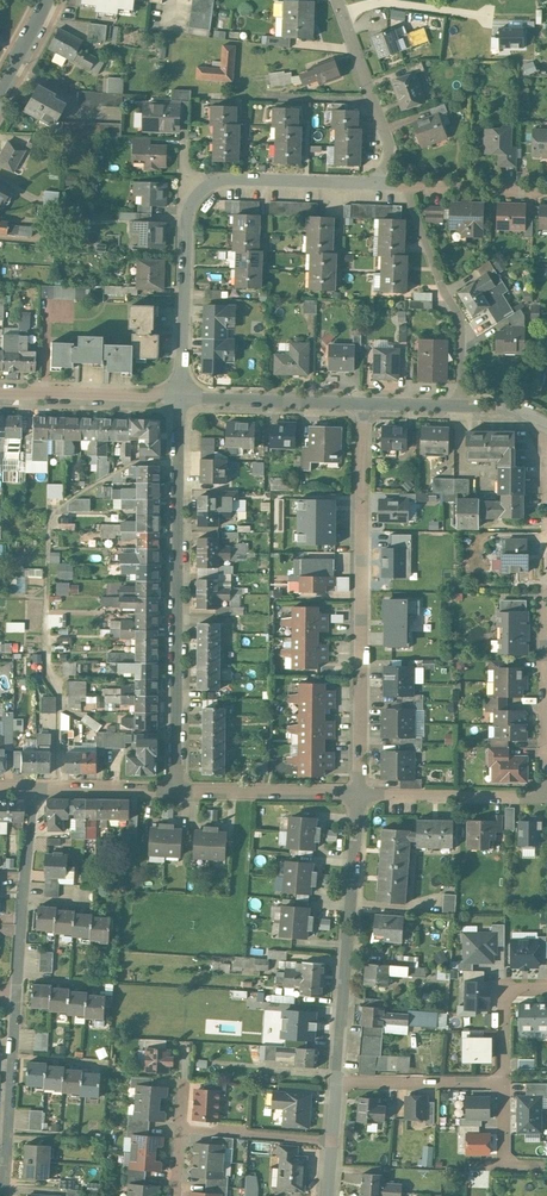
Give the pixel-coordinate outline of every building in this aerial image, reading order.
[(82,4),(97,5),(96,12),(118,14),(119,9),(134,10),(135,0),(83,0),(82,4)] [(189,27),(210,29),(214,0),(193,0),(189,27)] [(315,2),(286,1),(285,19),(314,20),(315,2)] [(393,9),(393,18),(401,18),(400,9),(393,9)] [(314,20),(285,19),(285,36),(285,37),(290,38),(313,38),(314,20)] [(107,25),(89,22),(87,38),(105,41),(107,25)] [(82,41),(57,28),(47,48),(56,52),(51,61),(61,66),(66,57),(91,70),(97,58),(79,48),(82,41)] [(407,33),(397,37),(394,29),(372,37),(380,58),(412,47),(407,33)] [(523,29),(500,29),(500,46),(523,46),(523,29)] [(417,31),(407,33),(412,47),(421,44),(417,31)] [(285,36),(267,36),(266,44),(290,47),(290,38),(285,37),(285,36)] [(221,62),(213,61),(212,68),(197,67),(196,79),(232,82),(235,46),(223,45),(221,62)] [(334,59),(313,67),(314,70),(300,76),(303,86),(308,84),(309,87),(319,84),(319,85),(341,77),(334,59)] [(421,61),(407,67),(410,75),(413,74),(414,76),(425,72),(421,61)] [(532,63),(524,67),(529,76),(536,73),(532,63)] [(284,71),(269,73),(271,87),(293,84),(291,73),(284,74),(284,71)] [(410,75),(393,81),(404,110),(414,106),(413,103),(423,99),(414,76),(413,74),(410,75)] [(124,78),(108,77),(107,93),(123,94),(124,78)] [(51,96),(36,87),(23,111),(39,120),(40,117),(52,124),(62,106),(49,99),(51,96)] [(190,90),(172,89),(172,100),(190,101),(190,90)] [(86,91),(79,91),(78,106),(86,106),(86,91)] [(107,93),(86,91),(86,106),(122,107),(123,94),(107,93)] [(190,101),(172,100),(172,109),(179,109),(178,117),(190,117),(190,101)] [(165,104),(145,104),(145,130),(178,131),(178,117),(179,109),(172,109),(164,108),(165,104)] [(445,104),(430,109),(433,117),(438,115),(439,115),(448,112),(445,104)] [(236,107),(212,107),(212,125),(215,125),(235,125),(236,107)] [(298,110),(274,109),(274,127),(277,127),(298,128),(298,110)] [(348,111),(334,111),(333,129),(337,129),(357,130),(358,111),(348,111)] [(433,117),(413,124),(421,146),(432,143),(431,141),(445,136),(446,138),(446,137),(439,115),(438,115),(433,117)] [(85,122),(62,122),(62,135),(85,136),(85,122)] [(122,123),(85,122),(85,136),(121,137),(122,123)] [(235,125),(215,125),(214,143),(239,144),(239,126),(235,125)] [(298,128),(277,127),(276,145),(301,146),(301,128),(298,128)] [(511,127),(504,127),(500,130),(486,130),(485,152),(508,153),(510,153),(510,148),(511,127)] [(357,130),(337,129),(337,146),(337,147),(361,148),(361,130),(357,130)] [(534,131),(533,147),(533,150),(533,153),(544,154),(544,152),(546,152),(546,131),(534,131)] [(41,144),(29,138),(25,145),(37,152),(41,144)] [(7,142),(0,154),(0,165),(12,172),(24,151),(7,142)] [(239,144),(214,143),(214,161),(238,162),(239,144)] [(301,146),(276,145),(276,163),(300,164),(301,146)] [(361,148),(337,147),(337,146),(329,146),(329,158),(336,158),(336,165),(360,166),(361,148)] [(150,147),(134,147),(134,158),(147,159),(146,169),(158,169),(158,165),(166,165),(167,148),(150,147)] [(517,148),(510,148),(510,153),(508,153),(508,165),(517,165),(517,148)] [(166,184),(136,183),(136,195),(145,196),(145,205),(152,206),(165,206),(165,205),(163,205),(164,195),(165,195),(166,184)] [(2,205),(7,205),(10,201),(4,198),(7,192),(9,193),(9,192),(0,187),(0,204),(2,205)] [(58,194),(45,192),(43,204),(57,205),(58,194)] [(226,201),(217,200),(217,214),(226,214),(226,201)] [(360,204),(352,203),(351,205),(351,218),(360,218),(360,204)] [(483,204),(451,203),(450,228),(466,228),(466,236),(482,237),(483,204)] [(57,205),(43,204),(42,217),(55,219),(57,205)] [(525,205),(499,204),(498,225),(509,225),(509,228),(524,229),(525,219),(525,205)] [(145,205),(139,205),(138,213),(151,214),(152,206),(145,205)] [(402,206),(394,206),(394,220),(402,220),(402,206)] [(444,206),(422,206),(422,215),(425,215),(443,215),(444,206)] [(138,213),(133,213),(132,222),(151,223),(151,214),(138,213)] [(239,215),(236,215),(235,233),(259,234),(259,215),(253,215),(246,215),(239,215)] [(311,217),(310,217),(309,235),(332,236),(333,218),(318,217),(311,217)] [(380,219),(376,219),(375,228),(381,228),(380,237),(404,239),(405,220),(394,220),(387,219),(380,219)] [(533,219),(525,219),(524,229),(523,237),(532,237),(533,219)] [(151,223),(132,222),(132,232),(143,232),(142,246),(163,247),(164,224),(151,223)] [(32,227),(15,226),(7,225),(6,235),(12,235),(31,236),(32,227)] [(259,234),(235,233),(234,251),(237,251),(258,252),(259,234)] [(332,236),(309,235),(308,253),(312,253),(332,254),(332,236)] [(404,239),(380,237),(380,255),(383,255),(403,256),(404,239)] [(97,244),(96,251),(105,252),(107,244),(97,244)] [(258,252),(237,251),(237,269),(261,270),(261,252),(258,252)] [(332,254),(312,253),(311,271),(335,272),(336,254),(332,254)] [(403,256),(383,255),(382,273),(406,274),(407,256),(403,256)] [(488,258),(475,266),(481,277),(487,273),(488,275),(495,270),(488,258)] [(163,262),(139,261),(138,288),(162,288),(163,262)] [(261,270),(237,269),(236,286),(260,287),(261,270)] [(481,277),(458,291),(466,304),(495,286),(503,281),(498,274),(497,274),(495,270),(488,275),(487,273),(481,277)] [(335,272),(311,271),(310,289),(334,290),(335,272)] [(406,274),(382,273),(382,291),(406,293),(406,274)] [(68,286),(41,286),(40,299),(68,299),(68,286)] [(495,286),(466,304),(472,316),(489,306),(494,315),(507,307),(495,286)] [(221,290),(205,290),(205,298),(221,299),(221,290)] [(317,301),(304,300),(304,313),(317,314),(317,301)] [(433,301),(411,300),(410,309),(433,309),(433,301)] [(133,329),(152,330),(154,330),(155,306),(131,305),(130,329),(133,329)] [(235,307),(205,306),(204,339),(226,339),(226,322),(235,322),(235,307)] [(507,307),(494,315),(499,323),(507,317),(512,315),(507,307)] [(512,315),(507,317),(512,323),(525,315),(521,309),(512,315)] [(539,309),(531,309),(531,319),(539,319),(539,309)] [(525,315),(512,323),(512,328),(504,328),(504,333),(496,333),(496,352),(525,352),(525,315)] [(29,320),(19,320),(18,335),(18,336),(19,336),(27,336),(27,329),(29,327),(29,320)] [(407,326),(400,326),(399,342),(407,342),(407,326)] [(152,330),(133,329),(133,346),(133,358),(159,359),(160,335),(152,334),(152,330)] [(18,335),(2,335),(2,339),(1,371),(18,371),(19,336),(18,336),(18,335)] [(35,352),(25,352),(27,349),(27,336),(19,336),(18,371),(34,372),(35,352)] [(75,343),(74,362),(104,363),(104,360),(104,345),(105,337),(80,336),(80,344),(75,343)] [(362,336),(354,336),(353,344),(354,344),(354,351),(361,351),(362,336)] [(226,339),(204,339),(203,372),(224,372),(225,354),(234,354),(234,340),(226,339)] [(420,340),(419,380),(447,380),(448,340),(420,340)] [(74,362),(75,343),(51,343),(50,367),(74,367),(74,362)] [(290,355),(275,354),(274,373),(308,374),(308,343),(291,343),(290,355)] [(353,344),(331,344),(331,345),(332,345),(332,361),(331,361),(330,370),(354,371),(354,351),(354,344),(353,344)] [(133,358),(133,346),(104,345),(104,360),(109,360),(109,371),(133,372),(133,358)] [(399,349),(374,348),(373,378),(399,379),(399,349)] [(21,415),(5,415),(4,437),(8,437),(6,451),(12,451),(20,451),(21,415)] [(50,416),(33,416),(32,437),(32,451),(42,452),(42,444),(39,438),(49,438),(50,416)] [(66,417),(50,416),(49,438),(59,439),(56,444),(56,452),(58,452),(65,452),(66,417)] [(83,417),(66,417),(65,452),(72,452),(74,453),(75,446),(72,439),(82,439),(83,417)] [(99,418),(83,417),(82,439),(92,439),(89,446),(89,453),(90,453),(98,453),(99,418)] [(115,418),(99,418),(98,453),(107,453),(107,446),(105,440),(115,440),(115,418)] [(131,419),(115,418),(115,440),(124,440),(121,448),(121,454),(130,454),(131,438),(131,419)] [(151,419),(131,419),(131,438),(140,438),(160,438),(160,437),(157,437),(157,432),(160,432),(160,419),(151,419)] [(255,423),(228,422),(227,454),(236,454),(237,444),(244,444),(244,447),(255,447),(255,423)] [(295,424),(284,423),(284,426),(272,426),(271,441),(280,441),(280,445),(295,445),(296,433),(295,433),(295,424)] [(408,427),(383,426),(383,448),(407,448),(407,445),(408,431),(408,427)] [(341,427),(318,427),(318,445),(312,445),(312,427),(311,427),(310,447),(309,469),(311,469),(311,457),(339,458),(339,460),(340,460),(341,427)] [(448,428),(424,428),(423,452),(448,452),(448,428)] [(516,433),(467,432),(466,460),(501,460),(514,460),(516,460),(516,433)] [(215,438),(202,437),(201,451),(202,451),(214,452),(215,438)] [(49,438),(39,438),(42,444),(42,452),(32,451),(32,459),(48,459),(49,438)] [(160,438),(140,438),(140,459),(147,460),(150,455),(159,456),(160,438)] [(107,453),(98,453),(98,460),(97,479),(109,473),(109,467),(109,461),(107,461),(107,453)] [(202,459),(202,481),(215,482),(227,482),(227,459),(214,459),(202,459)] [(514,460),(501,460),(501,466),(500,466),(500,480),(502,480),(502,495),(524,495),(524,466),(514,466),(514,460)] [(160,465),(132,466),(123,471),(123,476),(129,476),(138,476),(138,481),(160,482),(160,465)] [(123,471),(115,476),(115,482),(128,482),(128,478),(129,478),(129,476),(123,476),(123,471)] [(455,478),(434,477),(433,494),(443,494),(455,494),(455,492),(455,478)] [(469,478),(455,478),(455,492),(458,493),(469,493),(469,478)] [(295,479),(270,479),(270,491),(295,491),(295,479)] [(160,482),(138,481),(138,492),(132,490),(123,490),(123,492),(123,499),(159,498),(160,482)] [(113,488),(105,488),(105,499),(123,499),(123,492),(113,492),(113,488)] [(237,491),(222,491),(222,497),(222,498),(232,498),(232,499),(237,499),(237,491)] [(455,494),(443,494),(443,501),(457,501),(458,501),(458,493),(455,492),(455,494)] [(502,501),(479,501),(479,517),(522,518),(523,517),(523,515),(525,514),(525,511),(523,509),(524,495),(502,495),(502,501)] [(219,496),(199,496),(199,511),(232,511),(232,499),(232,498),(222,498),(222,497),(219,497),(219,496)] [(159,498),(123,499),(123,508),(136,508),(138,510),(138,515),(159,514),(159,498)] [(90,499),(77,499),(69,503),(69,511),(90,511),(90,499)] [(336,544),(336,500),(298,499),(298,544),(336,544)] [(400,500),(382,499),(382,521),(407,521),(408,501),(408,500),(400,500)] [(479,526),(479,517),(479,501),(458,501),(457,501),(457,526),(479,526)] [(232,511),(199,511),(198,526),(219,526),(219,517),(232,517),(232,511)] [(159,514),(138,515),(138,524),(131,522),(123,522),(123,525),(123,530),(159,531),(159,514)] [(159,531),(123,530),(123,535),(123,540),(131,540),(138,538),(138,548),(159,548),(159,531)] [(392,535),(391,549),(410,549),(411,535),(392,535)] [(219,538),(198,537),(198,552),(231,552),(231,546),(219,546),(219,538)] [(524,540),(507,540),(507,548),(524,548),(524,540)] [(246,543),(237,543),(237,552),(246,552),(246,543)] [(159,548),(138,548),(137,557),(131,555),(122,555),(122,564),(159,564),(159,548)] [(524,548),(507,548),(507,555),(502,555),(502,572),(529,572),(529,555),(524,555),(524,548)] [(410,564),(410,549),(391,549),(384,549),(384,558),(383,558),(382,567),(385,567),(384,575),(404,576),(404,564),(410,564)] [(231,552),(198,552),(198,567),(219,567),(219,559),(231,559),(231,552)] [(11,576),(43,574),(43,566),(23,567),(22,555),(10,556),(11,576)] [(335,559),(301,559),(301,576),(334,576),(335,559)] [(72,563),(59,563),(59,578),(72,578),(72,563)] [(159,564),(122,564),(122,573),(131,573),(137,570),(137,580),(159,580),(159,564)] [(336,577),(301,576),(301,582),(300,592),(326,592),(326,586),(336,586),(336,577)] [(218,579),(198,579),(198,594),(231,594),(231,588),(218,588),(218,579)] [(159,580),(137,580),(137,590),(131,588),(122,588),(122,597),(158,597),(159,580)] [(77,594),(77,582),(55,581),(55,593),(77,594)] [(231,594),(198,594),(198,608),(218,609),(218,600),(230,600),(231,594)] [(239,594),(231,594),(230,600),(230,604),(239,604),(239,594)] [(158,597),(122,597),(112,597),(112,606),(137,607),(137,613),(158,613),(158,597)] [(420,615),(420,600),(384,599),(384,622),(385,622),(385,646),(409,647),(410,614),(420,615)] [(527,600),(511,600),(511,602),(502,602),(502,613),(510,613),(510,612),(526,612),(526,610),(527,610),(527,600)] [(318,607),(293,606),(293,617),(293,622),(328,622),(328,614),(318,613),(318,607)] [(243,607),(230,607),(230,615),(243,615),(243,607)] [(526,612),(510,612),(510,613),(502,613),(499,613),(499,626),(504,626),(504,640),(500,640),(492,640),(492,652),(500,652),(510,652),(510,654),(527,654),(527,640),(525,640),(525,637),(527,637),(527,629),(525,629),(525,626),(527,626),(527,612),(526,612)] [(158,613),(137,613),(137,622),(130,620),(122,620),(122,629),(158,629),(158,613)] [(4,621),(4,631),(22,630),(22,620),(4,621)] [(122,620),(106,620),(106,629),(122,629),(122,620)] [(221,640),(231,639),(230,621),(220,622),(221,640)] [(328,622),(293,622),(293,627),(293,637),(318,638),(318,631),(328,631),(328,622)] [(220,623),(199,623),(198,636),(220,636),(220,623)] [(158,629),(122,629),(122,636),(122,638),(130,638),(137,635),(137,645),(158,646),(158,629)] [(220,636),(198,636),(198,649),(220,649),(220,636)] [(318,638),(293,637),(293,647),(293,653),(328,653),(328,644),(318,644),(318,638)] [(158,646),(137,645),(136,656),(130,653),(121,653),(121,662),(158,662),(158,646)] [(220,649),(198,649),(198,662),(219,662),(220,649)] [(121,653),(108,653),(108,662),(119,662),(121,662),(121,653)] [(328,653),(293,653),(293,658),(293,668),(318,669),(318,662),(328,662),(328,653)] [(436,660),(402,660),(402,667),(413,667),(413,668),(436,668),(436,660)] [(77,662),(64,662),(64,675),(77,675),(77,662)] [(158,662),(121,662),(119,662),(119,672),(136,672),(136,678),(158,678),(158,662)] [(219,662),(198,662),(198,675),(219,675),(219,662)] [(402,667),(385,667),(385,683),(413,683),(413,668),(413,667),(402,667)] [(506,668),(496,668),(496,669),(496,682),(527,682),(527,676),(522,676),(522,668),(506,668)] [(219,675),(198,675),(198,688),(219,688),(219,675)] [(158,678),(136,678),(136,683),(129,683),(129,686),(121,686),(121,689),(121,696),(157,696),(158,678)] [(86,680),(69,680),(69,695),(86,695),(86,680)] [(527,682),(496,682),(495,695),(495,696),(506,696),(522,696),(522,688),(527,688),(527,682)] [(325,683),(300,683),(300,693),(300,699),(335,699),(335,690),(325,690),(325,683)] [(413,683),(385,683),(385,695),(402,695),(413,695),(413,683)] [(86,695),(69,695),(69,707),(81,707),(81,700),(86,700),(86,695)] [(157,696),(121,696),(121,702),(121,704),(129,705),(136,700),(136,711),(157,711),(157,696)] [(56,712),(55,697),(40,697),(40,712),(56,712)] [(217,698),(202,698),(203,707),(217,706),(217,698)] [(335,699),(300,699),(300,704),(300,714),(325,714),(325,708),(335,708),(335,699)] [(225,708),(204,708),(204,721),(225,721),(225,708)] [(402,709),(385,709),(384,723),(413,723),(413,719),(415,717),(415,713),(413,710),(413,709),(402,709)] [(70,714),(62,710),(61,729),(70,730),(70,714)] [(157,711),(136,711),(136,718),(121,718),(121,724),(129,728),(157,728),(157,711)] [(505,711),(495,711),(495,725),(526,725),(526,714),(523,711),(505,711)] [(12,720),(12,712),(3,713),(3,736),(4,736),(3,747),(12,747),(13,734),(12,720)] [(102,724),(87,713),(82,720),(97,731),(102,724)] [(325,714),(300,714),(300,724),(300,729),(334,730),(334,721),(325,721),(325,714)] [(23,733),(23,719),(12,720),(13,734),(23,733)] [(225,721),(204,721),(203,734),(225,734),(225,721)] [(413,723),(384,723),(384,737),(401,737),(412,737),(412,736),(413,723)] [(526,725),(495,725),(495,739),(507,739),(526,740),(526,725)] [(334,730),(300,729),(299,734),(299,744),(324,745),(324,739),(334,739),(334,730)] [(108,731),(104,731),(104,747),(125,747),(125,731),(115,731),(108,731)] [(51,734),(36,734),(36,748),(45,748),(45,751),(51,751),(51,734)] [(148,737),(143,734),(134,734),(134,738),(137,738),(137,749),(142,749),(142,754),(157,754),(157,737),(148,737)] [(225,734),(203,734),(203,747),(225,747),(225,734)] [(507,739),(495,739),(489,739),(489,747),(507,747),(507,739)] [(96,742),(85,742),(85,751),(97,751),(97,747),(96,747),(96,742)] [(324,745),(299,744),(299,754),(299,760),(334,760),(334,751),(324,751),(324,745)] [(225,747),(203,747),(203,760),(225,760),(225,747)] [(507,747),(489,747),(489,756),(507,756),(507,747)] [(36,748),(27,748),(27,750),(20,750),(20,772),(35,772),(36,748)] [(45,748),(36,748),(35,772),(50,773),(51,751),(45,751),(45,748)] [(82,751),(67,751),(67,773),(82,773),(82,751)] [(85,751),(82,751),(82,773),(97,773),(97,751),(85,751)] [(401,751),(384,751),(384,765),(414,765),(415,759),(412,756),(412,752),(412,751),(401,751)] [(142,754),(128,754),(127,774),(147,774),(147,772),(157,773),(157,760),(153,760),(153,755),(157,755),(157,754),(142,754)] [(514,760),(507,760),(507,756),(489,756),(489,765),(497,766),(497,780),(526,780),(526,758),(514,758),(514,760)] [(225,760),(203,760),(203,773),(225,773),(225,760)] [(334,760),(299,760),(299,765),(299,776),(324,776),(324,769),(334,769),(334,760)] [(268,764),(256,764),(256,773),(268,773),(268,764)] [(414,765),(384,765),(384,779),(400,779),(412,779),(412,774),(414,772),(414,765)] [(412,779),(400,779),(400,789),(422,789),(422,779),(412,779)] [(69,799),(48,799),(48,818),(49,818),(49,831),(64,831),(64,818),(69,818),(69,814),(74,814),(75,813),(75,818),(77,818),(77,830),(86,831),(86,827),(86,818),(87,799),(86,799),(75,799),(75,800),(69,800),(69,799)] [(97,799),(87,799),(86,818),(91,819),(97,819),(97,799)] [(108,799),(97,799),(97,819),(102,819),(108,819),(108,799)] [(119,800),(108,799),(108,819),(119,819),(119,800)] [(130,800),(119,800),(119,819),(129,819),(130,814),(130,800)] [(23,801),(6,801),(6,820),(22,821),(23,801)] [(502,816),(493,816),(493,821),(494,821),(494,832),(502,832),(502,816)] [(542,816),(533,816),(533,821),(533,829),(541,829),(542,816)] [(317,819),(291,817),(290,832),(320,834),(321,827),(321,825),(316,824),(317,819)] [(92,827),(86,827),(86,831),(86,839),(97,839),(97,819),(91,819),(91,822),(93,822),(92,827)] [(454,820),(417,820),(417,832),(417,845),(417,847),(453,847),(454,820)] [(493,821),(471,821),(470,849),(488,849),(488,839),(494,839),(494,832),(494,821),(493,821)] [(533,821),(521,821),(521,845),(538,845),(538,832),(541,832),(541,829),(533,829),(533,821)] [(167,824),(160,823),(160,824),(157,823),(157,828),(152,828),(150,854),(165,855),(167,824)] [(174,824),(167,824),(165,855),(180,856),(182,830),(177,830),(177,825),(175,825),(174,824)] [(202,826),(201,831),(196,831),(195,857),(210,858),(212,827),(204,826),(202,826)] [(222,827),(219,827),(212,827),(210,858),(225,859),(227,833),(221,832),(222,827)] [(411,830),(383,828),(380,865),(409,867),(410,845),(417,845),(417,832),(411,832),(411,830)] [(77,830),(71,830),(71,838),(86,839),(86,831),(77,830)] [(320,834),(290,832),(288,847),(314,849),(315,844),(319,844),(320,842),(320,834)] [(54,852),(54,855),(46,855),(45,875),(46,875),(59,876),(74,877),(75,866),(67,866),(68,856),(63,856),(63,853),(54,852)] [(313,863),(287,861),(286,876),(317,879),(318,871),(317,871),(317,869),(313,868),(313,863)] [(409,867),(380,865),(377,901),(406,903),(409,867)] [(59,876),(46,875),(46,883),(59,884),(59,876)] [(317,879),(286,876),(285,891),(311,893),(311,888),(316,888),(316,886),(317,879)] [(59,884),(46,883),(45,896),(58,897),(59,884)] [(457,895),(444,894),(443,913),(455,914),(457,895)] [(58,907),(39,906),(38,929),(57,930),(58,910),(58,907)] [(310,908),(284,906),(282,921),(313,923),(314,916),(314,913),(309,913),(310,908)] [(76,911),(58,910),(57,930),(56,933),(74,934),(76,913),(76,911)] [(92,914),(76,913),(74,934),(74,936),(91,937),(92,917),(92,914)] [(403,917),(376,915),(374,932),(373,932),(371,941),(371,942),(384,943),(384,940),(402,941),(403,929),(403,917)] [(111,918),(92,917),(91,937),(91,940),(109,941),(111,918)] [(313,923),(282,921),(281,936),(307,938),(308,932),(312,933),(313,930),(313,923)] [(496,934),(465,934),(465,961),(493,961),(493,952),(496,952),(496,934)] [(541,935),(511,935),(511,968),(541,968),(541,935)] [(441,948),(433,953),(439,962),(447,957),(441,948)] [(281,951),(275,950),(269,950),(269,949),(268,949),(268,950),(268,957),(268,958),(269,958),(287,960),(288,951),(287,951),(281,951),(281,950),(281,951)] [(53,952),(40,952),(39,971),(52,972),(53,952)] [(419,958),(389,955),(389,965),(409,966),(418,967),(419,958)] [(255,958),(233,957),(233,970),(242,970),(243,966),(255,967),(255,958)] [(268,959),(255,958),(255,967),(254,970),(259,970),(269,970),(269,958),(268,958),(268,959)] [(222,962),(214,961),(213,971),(221,971),(221,963),(222,963),(222,962)] [(325,963),(303,962),(302,971),(296,971),(297,968),(285,968),(285,972),(285,977),(324,980),(325,963)] [(222,963),(221,963),(221,971),(221,972),(230,972),(230,964),(222,963)] [(389,965),(367,963),(365,985),(387,986),(388,973),(392,974),(408,976),(409,966),(389,965)] [(255,967),(243,966),(242,970),(233,970),(232,973),(259,975),(259,970),(254,970),(255,967)] [(418,967),(409,966),(408,976),(426,977),(427,968),(418,967)] [(485,971),(463,970),(463,982),(467,982),(467,981),(484,982),(485,971)] [(324,980),(285,977),(285,978),(284,983),(284,986),(295,987),(295,984),(301,985),(301,995),(323,996),(324,980)] [(484,982),(467,981),(467,982),(467,990),(466,990),(466,1000),(466,1005),(475,1005),(475,1009),(488,1009),(488,1001),(490,1001),(490,991),(489,991),(489,982),(484,982)] [(51,985),(33,984),(32,1007),(50,1008),(51,987),(51,985)] [(69,988),(51,987),(50,1008),(50,1011),(68,1012),(69,991),(69,988)] [(87,992),(69,991),(68,1012),(67,1014),(85,1015),(87,994),(87,992)] [(105,996),(87,994),(85,1015),(85,1018),(103,1019),(105,996)] [(385,999),(365,998),(364,1006),(384,1007),(385,999)] [(535,1003),(519,1003),(519,1030),(535,1030),(535,1003)] [(535,1003),(535,1030),(546,1030),(546,1003),(535,1003)] [(364,1006),(362,1025),(383,1027),(383,1023),(408,1025),(409,1014),(408,1014),(384,1012),(384,1007),(364,1006)] [(283,1009),(281,1037),(315,1040),(317,1012),(283,1009)] [(438,1013),(409,1010),(408,1014),(409,1014),(408,1025),(437,1028),(438,1013)] [(362,1025),(359,1074),(375,1075),(376,1070),(397,1071),(398,1056),(381,1055),(383,1027),(362,1025)] [(49,1031),(36,1030),(35,1050),(48,1051),(49,1031)] [(166,1040),(145,1039),(145,1046),(147,1049),(147,1048),(166,1050),(166,1040)] [(470,1039),(467,1039),(467,1040),(467,1048),(465,1048),(465,1060),(488,1060),(488,1049),(490,1049),(490,1040),(470,1039)] [(277,1046),(261,1045),(260,1059),(276,1060),(276,1056),(277,1046)] [(318,1049),(277,1046),(276,1056),(291,1057),(296,1055),(295,1066),(317,1067),(318,1049)] [(166,1050),(147,1048),(147,1049),(146,1070),(169,1072),(169,1064),(173,1064),(173,1058),(169,1057),(170,1050),(166,1050)] [(537,1057),(519,1057),(518,1067),(537,1068),(537,1057)] [(46,1062),(28,1061),(27,1085),(45,1086),(46,1065),(46,1062)] [(65,1066),(46,1065),(45,1086),(45,1088),(63,1090),(65,1068),(65,1066)] [(84,1069),(65,1068),(63,1090),(63,1092),(83,1093),(84,1072),(84,1069)] [(102,1073),(84,1072),(83,1093),(83,1095),(101,1097),(102,1073)] [(153,1078),(132,1077),(131,1087),(137,1088),(137,1085),(153,1086),(153,1078)] [(226,1082),(205,1081),(205,1090),(220,1091),(220,1094),(226,1094),(226,1082)] [(527,1096),(542,1096),(542,1098),(546,1098),(546,1083),(527,1083),(527,1096)] [(153,1086),(137,1085),(137,1088),(136,1102),(159,1104),(160,1096),(165,1096),(167,1094),(167,1087),(153,1086)] [(205,1090),(197,1090),(196,1100),(195,1100),(195,1108),(196,1108),(195,1119),(218,1120),(220,1094),(220,1091),(205,1090)] [(311,1095),(273,1092),(272,1107),(285,1108),(284,1125),(308,1127),(311,1095)] [(527,1096),(518,1096),(518,1132),(541,1132),(542,1098),(542,1096),(527,1096)] [(380,1098),(360,1097),(358,1121),(378,1123),(378,1119),(385,1120),(386,1107),(379,1106),(380,1098)] [(426,1097),(407,1097),(407,1118),(425,1118),(426,1118),(426,1102),(426,1097)] [(490,1097),(467,1097),(467,1118),(482,1119),(490,1119),(490,1097)] [(159,1104),(136,1102),(135,1116),(135,1118),(150,1119),(165,1121),(165,1114),(163,1112),(158,1111),(159,1104)] [(435,1102),(426,1102),(426,1118),(425,1118),(425,1123),(434,1123),(435,1102)] [(43,1110),(30,1110),(29,1130),(42,1130),(43,1110)] [(135,1116),(129,1115),(128,1126),(149,1128),(150,1119),(135,1118),(135,1116)] [(149,1128),(128,1126),(127,1137),(133,1137),(133,1135),(149,1136),(149,1128)] [(460,1126),(459,1126),(459,1135),(467,1135),(467,1134),(479,1134),(479,1126),(460,1126)] [(479,1134),(467,1134),(467,1135),(467,1143),(467,1144),(467,1153),(489,1153),(489,1134),(479,1134)] [(149,1136),(133,1135),(133,1137),(132,1151),(155,1153),(155,1145),(160,1146),(163,1144),(163,1137),(149,1136)] [(234,1138),(212,1136),(212,1144),(225,1145),(225,1148),(233,1148),(234,1138)] [(77,1139),(63,1138),(62,1146),(76,1147),(77,1139)] [(212,1144),(195,1143),(194,1150),(196,1152),(201,1152),(201,1160),(224,1162),(225,1148),(225,1145),(212,1144)] [(52,1145),(27,1144),(26,1160),(50,1162),(52,1145)] [(432,1164),(432,1144),(421,1144),(421,1164),(432,1164)] [(298,1147),(279,1146),(279,1157),(282,1157),(282,1156),(296,1157),(298,1147)] [(155,1153),(132,1151),(131,1165),(131,1168),(146,1169),(161,1170),(161,1164),(159,1161),(154,1161),(155,1153)] [(296,1157),(282,1156),(282,1157),(281,1168),(273,1168),(272,1186),(283,1187),(283,1188),(303,1190),(304,1178),(303,1177),(303,1170),(305,1170),(305,1158),(296,1157)] [(50,1162),(26,1160),(24,1176),(49,1178),(50,1162)] [(224,1162),(201,1160),(200,1168),(195,1167),(193,1169),(192,1176),(207,1177),(222,1178),(223,1176),(224,1162)] [(131,1165),(125,1165),(124,1176),(145,1177),(146,1169),(131,1168),(131,1165)] [(383,1175),(363,1173),(362,1189),(401,1193),(402,1188),(402,1184),(386,1182),(382,1185),(383,1175)] [(145,1177),(124,1176),(123,1186),(129,1187),(129,1184),(145,1185),(145,1177)] [(228,1176),(223,1176),(222,1178),(207,1177),(206,1185),(228,1187),(228,1176)] [(246,1176),(245,1195),(258,1195),(258,1194),(258,1185),(257,1176),(246,1176)] [(75,1180),(61,1180),(60,1188),(68,1189),(75,1189),(75,1180)] [(129,1184),(129,1187),(128,1195),(151,1195),(157,1195),(159,1193),(159,1186),(145,1185),(129,1184)] [(206,1185),(206,1193),(221,1194),(221,1195),(227,1195),(228,1187),(206,1185)]
